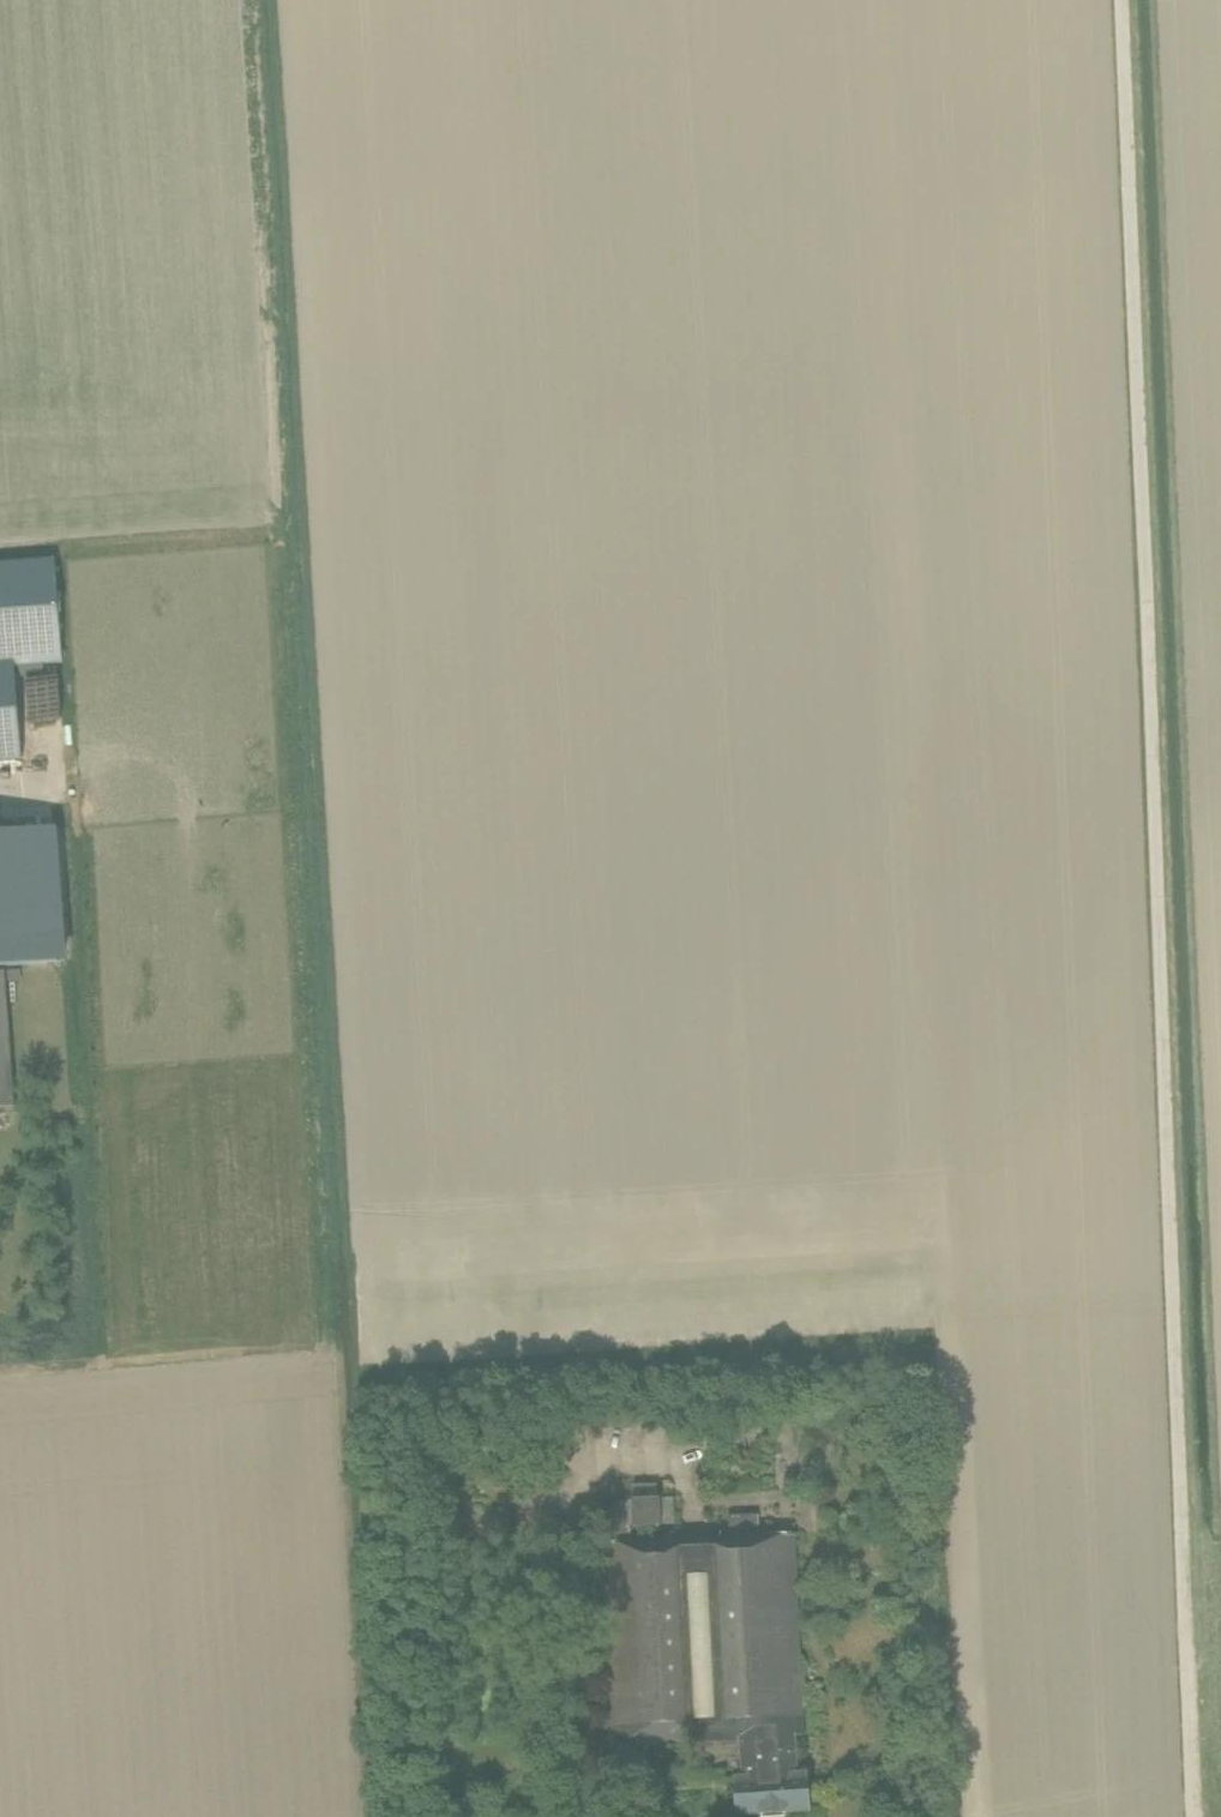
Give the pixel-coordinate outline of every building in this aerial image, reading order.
[(0,563),(0,759),(22,758),(15,665),(63,662),(56,559),(0,563)] [(42,720),(43,739),(73,737),(72,716),(60,716),(61,720),(42,720)] [(58,961),(48,831),(0,835),(0,966),(58,961)] [(15,1105),(5,970),(0,971),(0,1106),(15,1105)] [(630,1500),(631,1527),(659,1526),(657,1499),(630,1500)] [(740,1535),(739,1528),(759,1527),(758,1513),(728,1515),(729,1535),(605,1541),(613,1743),(738,1737),(738,1742),(743,1741),(744,1775),(738,1776),(740,1812),(762,1810),(762,1816),(787,1815),(786,1809),(809,1808),(807,1772),(799,1773),(797,1734),(806,1734),(797,1532),(740,1535)]
